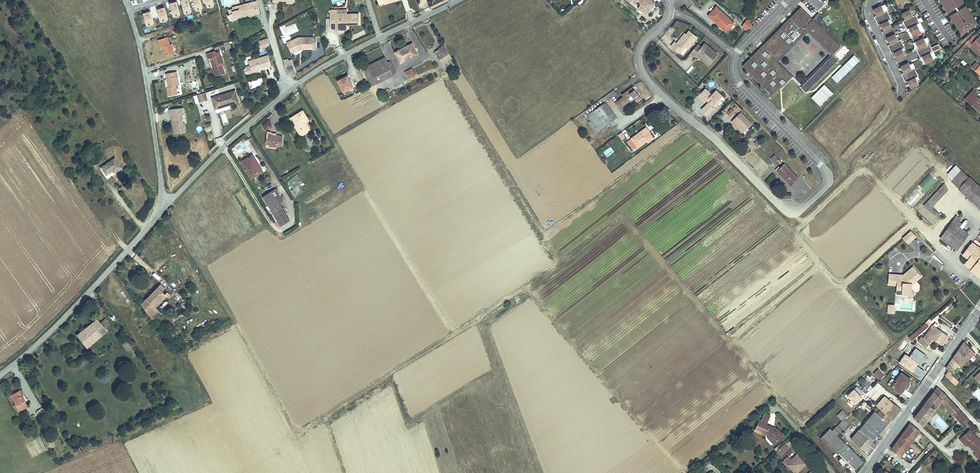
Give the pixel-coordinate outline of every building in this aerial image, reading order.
[(181,1),(185,13),(192,11),(188,0),(184,0),(181,1)] [(196,9),(203,8),(201,0),(193,0),(196,9)] [(406,13),(417,10),(414,0),(402,0),(406,13)] [(652,1),(653,0),(639,0),(640,1),(641,4),(649,11),(655,3),(652,1)] [(949,13),(952,11),(954,13),(950,15),(961,33),(965,30),(966,31),(974,26),(973,25),(977,23),(966,5),(961,8),(960,6),(964,3),(962,0),(940,0),(949,13)] [(177,2),(170,4),(173,16),(180,14),(177,2)] [(233,9),(228,10),(230,15),(228,16),(231,21),(236,18),(235,17),(240,16),(241,17),(248,15),(255,13),(255,15),(260,13),(258,7),(254,8),(252,2),(238,6),(239,10),(234,11),(233,9)] [(649,11),(641,4),(638,8),(646,14),(649,11)] [(881,5),(873,9),(876,16),(874,17),(878,25),(880,24),(884,31),(892,27),(888,20),(891,19),(889,15),(887,11),(885,12),(881,5)] [(755,55),(744,65),(751,72),(753,71),(758,76),(756,77),(763,84),(765,82),(767,85),(766,87),(773,93),(791,75),(784,68),(782,70),(779,68),(782,65),(775,59),(778,56),(779,58),(808,28),(833,53),(834,53),(841,45),(816,20),(815,21),(812,19),(813,17),(803,6),(794,16),(795,16),(793,18),(791,16),(783,24),(784,25),(766,44),(767,45),(764,48),(762,45),(754,53),(755,55)] [(164,7),(157,9),(161,22),(168,19),(164,7)] [(716,7),(708,16),(720,27),(722,25),(727,31),(734,24),(716,7)] [(910,9),(902,13),(905,20),(903,21),(905,25),(917,19),(915,15),(913,16),(910,9)] [(337,10),(330,10),(330,29),(338,28),(338,25),(347,25),(347,23),(349,23),(349,25),(360,24),(359,14),(347,14),(347,13),(338,14),(337,10)] [(150,11),(144,13),(147,25),(154,23),(150,11)] [(842,45),(819,11),(813,17),(812,19),(815,21),(816,20),(841,45),(842,45)] [(917,19),(905,25),(907,29),(909,28),(912,35),(920,31),(917,24),(919,23),(917,19)] [(276,29),(279,37),(298,31),(295,23),(286,27),(285,26),(276,29)] [(688,49),(697,38),(689,31),(685,37),(683,36),(677,44),(675,42),(671,46),(680,53),(685,46),(688,49)] [(970,48),(973,45),(979,52),(979,35),(977,32),(965,44),(970,48)] [(895,34),(887,38),(890,44),(888,46),(892,54),(894,53),(897,59),(905,56),(902,49),(904,48),(900,40),(898,41),(895,34)] [(162,47),(165,56),(174,53),(171,44),(170,45),(167,37),(158,40),(160,48),(162,47)] [(259,41),(261,48),(270,46),(268,38),(259,41)] [(299,38),(291,41),(293,45),(289,46),(292,53),(300,49),(300,47),(302,47),(302,49),(313,49),(313,42),(316,42),(316,38),(299,38)] [(916,49),(918,53),(931,47),(929,43),(927,44),(924,38),(915,42),(919,48),(916,49)] [(419,54),(412,42),(394,51),(401,65),(419,54)] [(710,63),(717,54),(705,44),(702,47),(698,44),(691,53),(695,56),(696,55),(696,54),(700,57),(701,56),(710,63)] [(931,47),(918,53),(920,58),(923,57),(926,63),(934,59),(931,53),(940,48),(938,44),(931,47)] [(953,55),(955,57),(967,45),(965,44),(953,55)] [(973,45),(970,48),(978,55),(979,53),(979,52),(973,45)] [(443,64),(452,59),(445,46),(440,49),(441,50),(436,53),(443,64)] [(214,68),(216,76),(225,74),(222,64),(224,64),(221,57),(217,58),(216,53),(215,51),(207,54),(208,59),(210,58),(212,58),(215,68),(214,68)] [(810,88),(831,67),(826,62),(835,54),(834,53),(833,53),(801,85),(807,91),(810,88)] [(710,63),(701,56),(700,57),(696,54),(696,55),(708,65),(710,63)] [(831,67),(839,58),(835,54),(826,62),(831,67)] [(831,78),(837,83),(859,60),(854,55),(831,78)] [(249,61),(250,66),(252,72),(259,70),(271,66),(268,56),(249,61)] [(386,56),(362,67),(371,85),(394,75),(386,56)] [(284,62),(286,71),(294,68),(292,60),(289,61),(284,62)] [(971,67),(979,75),(979,65),(976,62),(971,67)] [(909,63),(901,66),(904,73),(901,74),(903,78),(916,72),(914,68),(912,69),(909,63)] [(250,66),(246,67),(249,74),(259,71),(259,70),(252,72),(250,66)] [(691,66),(686,71),(689,74),(694,68),(691,66)] [(416,75),(412,68),(404,72),(408,79),(416,75)] [(166,74),(167,77),(164,80),(166,87),(167,87),(169,96),(177,94),(176,86),(179,85),(177,71),(166,74)] [(916,72),(903,78),(905,82),(908,81),(911,88),(919,84),(916,78),(918,76),(916,72)] [(349,78),(339,82),(344,93),(354,88),(349,78)] [(249,83),(250,89),(263,85),(261,79),(249,83)] [(811,98),(820,107),(833,93),(824,85),(811,98)] [(636,102),(641,98),(633,87),(622,95),(623,97),(616,103),(620,109),(634,98),(636,102)] [(713,106),(720,98),(718,96),(720,94),(716,90),(711,95),(705,88),(697,96),(704,103),(707,100),(709,102),(702,110),(707,115),(715,108),(713,106)] [(965,99),(979,111),(979,110),(979,99),(976,95),(977,93),(974,90),(965,99)] [(235,91),(212,98),(216,109),(226,106),(226,105),(228,104),(229,105),(239,102),(235,91)] [(205,92),(198,95),(200,102),(207,100),(205,92)] [(616,118),(605,102),(608,100),(607,98),(610,95),(609,93),(584,111),(591,121),(598,131),(616,118)] [(714,107),(722,100),(720,98),(713,106),(714,107)] [(172,115),(174,134),(186,132),(185,124),(183,124),(182,114),(184,113),(183,108),(170,109),(171,115),(172,115)] [(290,118),(301,135),(310,130),(305,122),(308,120),(302,111),(290,118)] [(752,123),(741,112),(732,121),(735,123),(736,122),(745,131),(752,123)] [(598,131),(591,121),(588,122),(596,133),(598,131)] [(745,131),(736,122),(735,123),(732,121),(731,122),(742,133),(745,131)] [(634,150),(647,141),(650,138),(648,135),(650,133),(646,128),(628,141),(634,150)] [(283,145),(283,137),(272,136),(272,133),(268,133),(267,144),(270,144),(270,148),(277,148),(278,145),(283,145)] [(624,158),(631,152),(625,144),(617,149),(624,158)] [(91,151),(83,157),(87,162),(95,157),(91,151)] [(254,156),(242,163),(252,179),(264,171),(254,156)] [(123,166),(116,157),(102,166),(107,174),(114,169),(116,171),(123,166)] [(798,178),(784,164),(777,171),(789,183),(791,181),(793,183),(798,178)] [(954,178),(961,170),(956,166),(949,174),(954,178)] [(959,188),(969,177),(961,170),(954,178),(952,181),(959,188)] [(909,209),(939,180),(930,172),(901,201),(909,209)] [(965,193),(974,182),(969,177),(959,188),(965,193)] [(303,182),(290,190),(295,197),(307,189),(303,182)] [(974,182),(965,193),(979,207),(979,188),(974,182)] [(932,206),(948,190),(945,184),(924,206),(937,220),(941,216),(932,206)] [(274,192),(265,197),(279,220),(288,214),(274,192)] [(961,225),(958,222),(960,219),(956,216),(951,222),(957,227),(954,230),(965,238),(968,235),(959,228),(961,225)] [(957,250),(966,238),(954,230),(957,227),(951,222),(940,238),(957,250)] [(916,236),(911,231),(906,237),(911,242),(916,236)] [(919,239),(913,243),(918,248),(923,244),(919,239)] [(972,242),(963,254),(969,259),(964,263),(972,269),(971,270),(979,277),(979,248),(972,242)] [(911,290),(912,285),(921,276),(913,267),(903,275),(904,276),(901,279),(901,278),(898,278),(898,275),(889,274),(888,285),(897,285),(897,289),(903,290),(902,293),(907,293),(907,294),(910,298),(915,294),(911,290)] [(148,297),(154,303),(164,293),(167,296),(171,292),(162,283),(148,297)] [(141,303),(151,316),(159,310),(154,303),(148,297),(141,303)] [(87,347),(109,328),(98,316),(87,325),(88,326),(77,336),(87,347)] [(909,342),(929,325),(926,322),(902,343),(908,349),(912,346),(911,345),(910,345),(908,346),(905,343),(908,340),(909,342)] [(948,335),(936,327),(938,324),(935,322),(924,338),(922,337),(918,342),(926,347),(929,342),(931,344),(934,340),(932,339),(932,338),(941,345),(948,335)] [(176,329),(169,333),(173,339),(180,335),(176,329)] [(961,367),(975,353),(965,342),(953,358),(958,364),(961,367)] [(953,358),(949,363),(954,368),(958,364),(953,358)] [(951,373),(954,368),(949,363),(946,368),(949,371),(951,373)] [(879,379),(883,375),(878,369),(873,373),(879,379)] [(962,384),(951,373),(949,371),(937,387),(946,395),(952,386),(956,390),(962,384)] [(901,393),(911,380),(902,373),(900,376),(896,381),(894,380),(892,378),(888,384),(901,393)] [(871,398),(878,391),(873,387),(866,394),(871,398)] [(923,426),(946,395),(937,387),(914,418),(923,426)] [(10,396),(18,412),(27,407),(21,396),(23,395),(21,391),(10,396)] [(959,409),(946,395),(941,402),(953,414),(959,409)] [(888,415),(896,405),(885,396),(877,405),(878,406),(881,409),(888,415)] [(969,410),(960,400),(955,405),(964,414),(969,410)] [(893,419),(901,409),(896,405),(888,415),(891,418),(893,419)] [(891,418),(888,415),(881,409),(878,406),(874,410),(875,411),(888,422),(891,418)] [(960,410),(959,409),(953,414),(964,426),(969,420),(960,410)] [(844,419),(848,415),(843,410),(837,415),(843,421),(844,419)] [(877,435),(888,422),(875,411),(870,417),(871,419),(865,426),(877,435)] [(783,435),(777,428),(776,429),(774,427),(773,428),(772,429),(770,428),(770,427),(766,425),(770,416),(764,413),(761,420),(759,419),(754,430),(766,435),(767,434),(769,435),(769,436),(775,442),(783,435)] [(901,456),(920,431),(910,423),(892,449),(901,456)] [(877,435),(865,426),(863,425),(859,430),(872,441),(873,440),(877,435)] [(845,443),(840,438),(836,434),(838,432),(835,429),(832,431),(830,429),(822,436),(837,451),(845,443)] [(877,445),(874,442),(875,441),(873,440),(872,441),(859,430),(852,439),(869,454),(877,445)] [(970,430),(960,439),(966,446),(968,444),(976,453),(979,457),(979,441),(970,430)] [(837,451),(822,436),(820,438),(835,453),(837,451)] [(863,461),(845,443),(837,451),(855,469),(863,461)] [(781,456),(789,449),(784,444),(778,449),(777,451),(781,456)] [(806,463),(797,454),(788,463),(791,466),(791,469),(795,472),(797,472),(806,463)]
